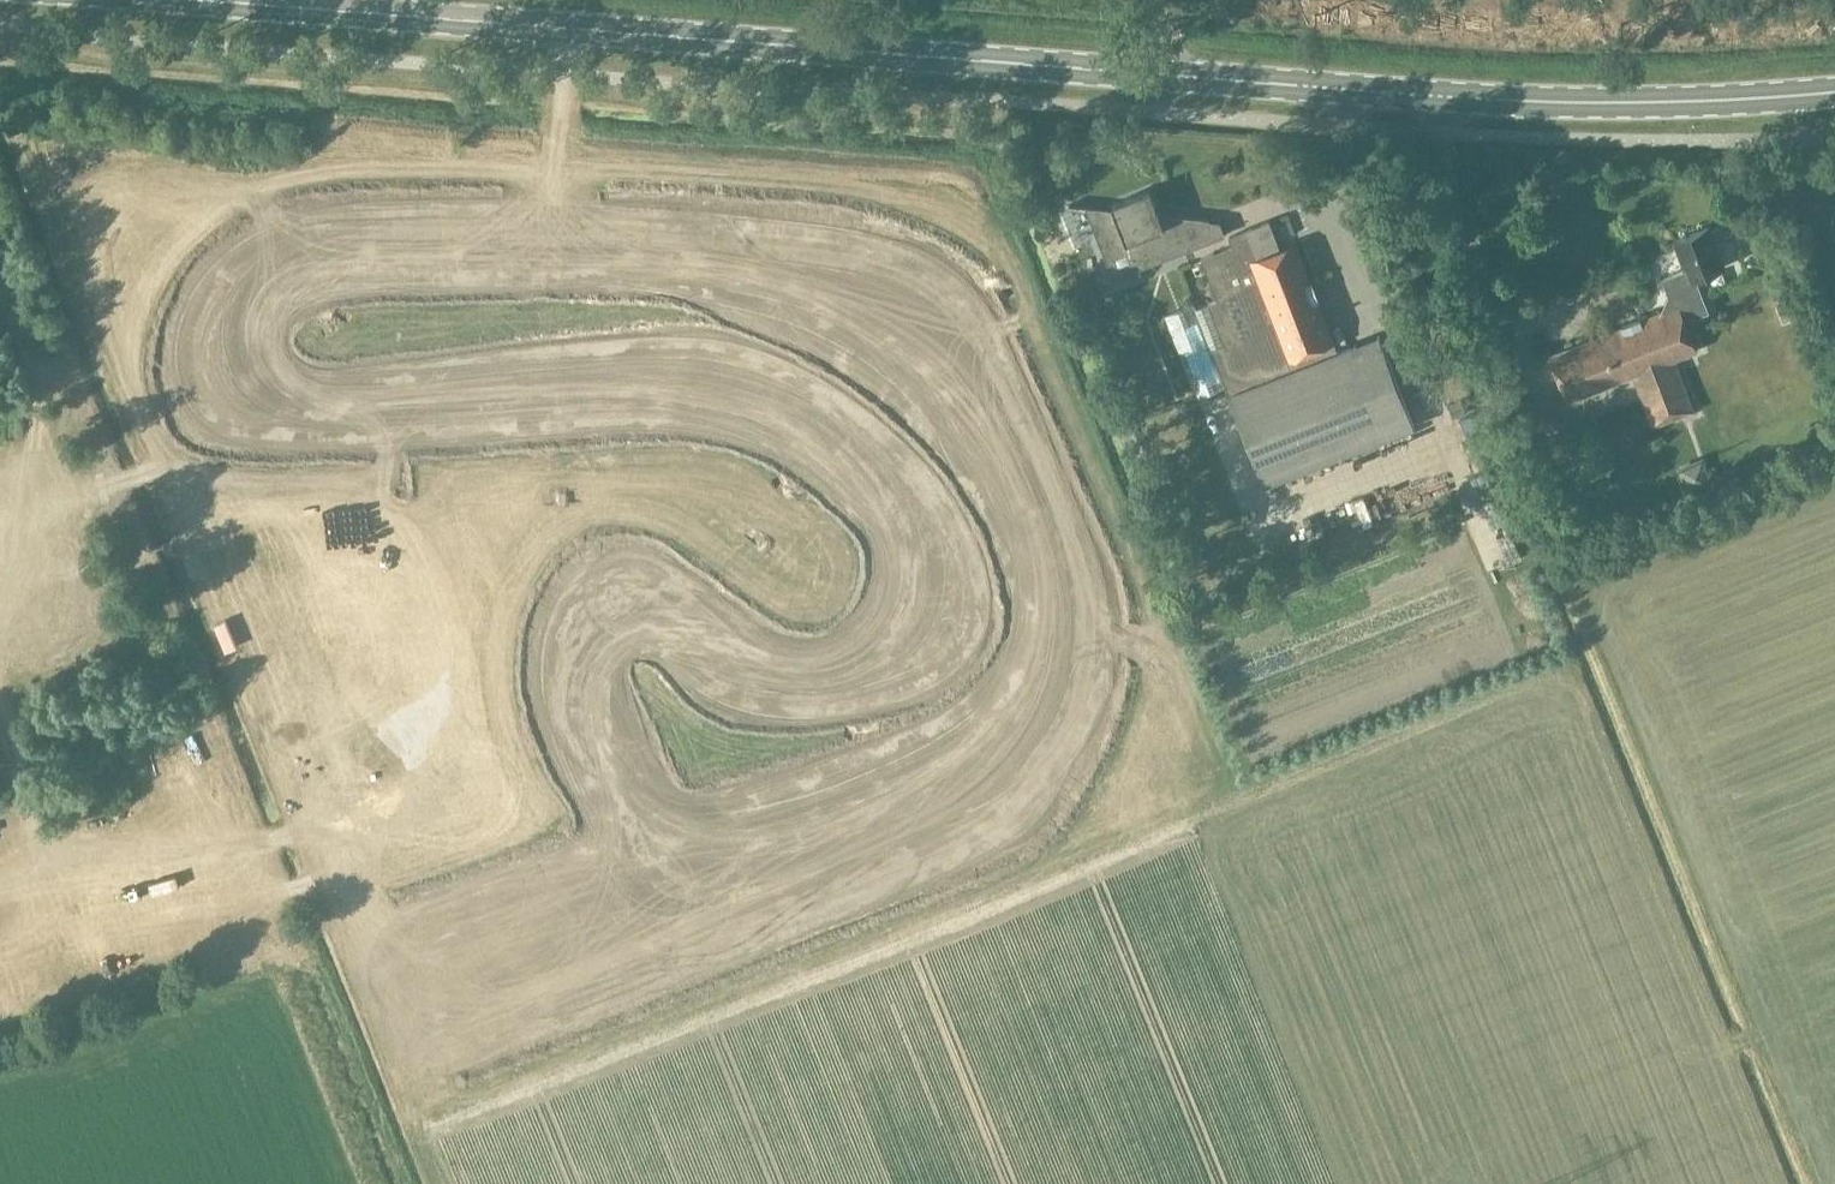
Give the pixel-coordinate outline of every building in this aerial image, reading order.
[(1208,219),(1157,215),(1148,191),(1110,205),(1112,210),(1068,205),(1068,207),(1088,209),(1114,276),(1136,267),(1139,275),(1141,274),(1138,266),(1156,259),(1157,261),(1178,252),(1177,251),(1230,230),(1229,229),(1212,235),(1206,221),(1208,221),(1208,219)] [(1381,228),(1388,225),(1384,214),(1377,217),(1381,228)] [(1688,299),(1701,295),(1694,278),(1724,267),(1714,242),(1728,237),(1728,238),(1747,231),(1742,217),(1723,224),(1723,225),(1710,230),(1708,227),(1673,240),(1685,270),(1678,272),(1688,299)] [(1232,246),(1201,258),(1217,300),(1195,308),(1193,304),(1163,316),(1196,397),(1225,385),(1265,484),(1414,425),(1378,335),(1337,351),(1333,342),(1294,243),(1279,249),(1268,221),(1228,237),(1232,246)] [(1701,295),(1688,299),(1678,272),(1663,278),(1671,300),(1666,311),(1640,321),(1639,319),(1621,327),(1621,328),(1549,356),(1566,401),(1633,375),(1652,426),(1693,410),(1673,359),(1695,350),(1683,319),(1707,310),(1701,295)]
